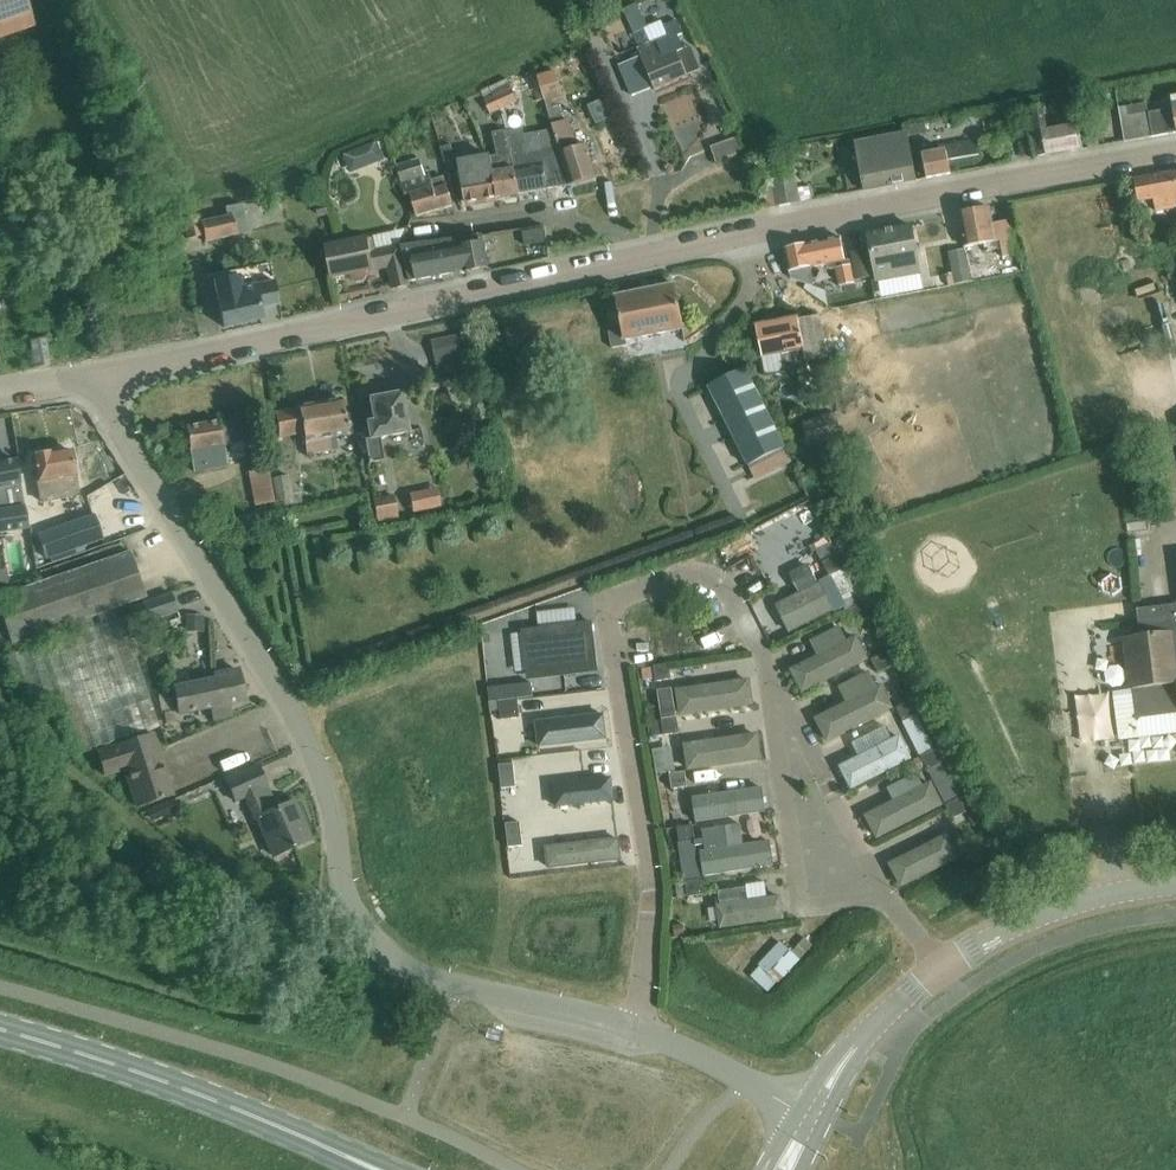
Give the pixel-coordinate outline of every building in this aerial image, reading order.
[(34,28),(25,0),(0,0),(0,40),(34,28)] [(640,51),(639,51),(655,90),(687,77),(677,53),(683,50),(677,36),(682,34),(677,22),(664,28),(662,23),(647,28),(636,5),(623,11),(640,51)] [(600,49),(597,40),(583,46),(587,55),(600,49)] [(555,72),(537,78),(544,102),(551,101),(563,97),(555,72)] [(508,83),(482,95),(484,101),(490,115),(517,103),(511,89),(508,83)] [(1173,109),(1151,112),(1149,104),(1146,104),(1153,137),(1175,133),(1175,97),(1171,98),(1173,109)] [(551,101),(544,102),(552,127),(563,123),(559,108),(554,110),(551,101)] [(1153,137),(1146,104),(1121,108),(1127,142),(1153,137)] [(1026,111),(1035,159),(1083,150),(1079,127),(1049,133),(1044,108),(1026,111)] [(563,123),(552,127),(559,149),(570,186),(571,188),(596,180),(586,146),(576,149),(568,121),(563,123)] [(691,151),(710,145),(705,128),(686,134),(691,151)] [(547,190),(570,186),(559,149),(541,152),(528,154),(524,130),(506,134),(511,156),(518,195),(547,190)] [(498,158),(487,160),(493,174),(497,199),(518,195),(511,156),(506,134),(505,132),(493,135),(498,158)] [(1097,133),(1086,135),(1089,149),(1099,147),(1097,133)] [(358,171),(390,155),(381,135),(348,151),(358,171)] [(866,191),(917,182),(908,136),(857,146),(861,168),(847,170),(851,194),(865,191),(866,191)] [(711,148),(716,164),(744,154),(738,138),(711,148)] [(949,161),(978,156),(975,141),(934,148),(935,154),(924,157),(929,179),(952,175),(949,161)] [(486,152),(458,157),(467,204),(497,199),(493,174),(487,160),(486,152)] [(410,195),(416,217),(453,207),(444,177),(431,181),(430,175),(424,176),(419,160),(396,167),(405,196),(410,195)] [(769,170),(777,208),(800,204),(792,165),(769,170)] [(1174,174),(1174,173),(1136,181),(1140,202),(1150,200),(1151,206),(1157,205),(1158,211),(1175,207),(1175,174),(1174,174)] [(203,237),(204,243),(248,233),(244,216),(241,206),(224,209),(226,217),(200,223),(198,216),(181,220),(186,241),(203,237)] [(1000,249),(1002,258),(1017,255),(1010,221),(991,225),(988,208),(958,214),(965,249),(983,245),(984,250),(987,249),(987,252),(1000,249)] [(1148,211),(1138,212),(1140,226),(1150,225),(1148,211)] [(867,236),(875,282),(920,273),(910,227),(867,236)] [(454,240),(401,247),(409,280),(416,279),(416,281),(464,272),(464,273),(487,269),(482,243),(481,243),(480,236),(454,240)] [(810,269),(845,262),(841,240),(786,251),(792,280),(814,286),(810,269)] [(409,280),(401,247),(375,253),(373,242),(327,251),(333,279),(350,276),(351,279),(356,283),(363,282),(367,276),(366,273),(389,268),(393,290),(410,286),(409,280)] [(850,253),(856,281),(870,278),(864,250),(850,253)] [(954,286),(971,282),(965,250),(948,253),(954,286)] [(835,269),(839,288),(855,284),(851,266),(835,269)] [(213,284),(223,328),(261,320),(259,310),(279,306),(274,283),(240,290),(238,278),(213,284)] [(626,341),(683,330),(675,287),(616,298),(622,325),(608,328),(612,349),(627,347),(626,341)] [(794,321),(758,327),(764,359),(767,375),(784,372),(808,368),(806,362),(828,358),(821,318),(794,321)] [(431,342),(436,363),(470,356),(465,335),(431,342)] [(30,343),(35,368),(49,365),(44,340),(30,343)] [(708,388),(754,479),(791,461),(744,369),(708,388)] [(380,439),(408,434),(401,394),(369,400),(373,422),(366,424),(369,439),(364,440),(368,464),(384,462),(380,439)] [(341,401),(274,413),(279,439),(303,435),(306,455),(325,452),(335,450),(333,438),(352,435),(349,415),(344,416),(341,401)] [(9,444),(5,412),(0,413),(0,445),(9,444)] [(802,424),(808,446),(841,437),(835,415),(802,424)] [(185,428),(193,473),(226,467),(218,422),(217,422),(217,423),(186,429),(185,428)] [(77,496),(69,451),(49,455),(32,458),(40,503),(77,496)] [(30,528),(19,463),(0,467),(0,533),(30,528)] [(250,471),(257,506),(274,503),(268,468),(250,471)] [(273,480),(277,502),(291,499),(287,477),(273,480)] [(414,490),(418,510),(449,504),(444,483),(414,490)] [(398,522),(393,496),(373,500),(378,526),(398,522)] [(818,502),(760,521),(770,552),(828,533),(818,502)] [(93,514),(57,527),(66,552),(101,539),(93,514)] [(0,598),(0,648),(73,623),(76,634),(6,658),(24,711),(53,701),(72,756),(101,747),(103,752),(96,754),(104,777),(124,771),(136,808),(172,797),(152,736),(110,750),(109,745),(159,728),(123,620),(115,622),(111,611),(145,599),(129,553),(0,598)] [(822,563),(829,577),(843,570),(836,556),(822,563)] [(0,567),(0,583),(14,581),(11,566),(0,567)] [(778,646),(846,612),(833,587),(766,621),(778,646)] [(171,595),(142,604),(128,609),(136,631),(149,627),(148,623),(177,613),(171,595)] [(581,605),(544,606),(544,621),(581,621),(581,605)] [(847,612),(854,626),(868,619),(861,605),(847,612)] [(1137,610),(1139,627),(1143,627),(1144,636),(1109,641),(1110,644),(1126,642),(1132,687),(1116,689),(1116,692),(1132,690),(1136,716),(1133,719),(1138,723),(1140,719),(1175,715),(1175,605),(1137,610)] [(188,609),(188,632),(210,632),(209,609),(188,609)] [(591,624),(523,632),(528,674),(596,666),(591,624)] [(808,643),(815,657),(790,669),(803,695),(871,661),(858,635),(844,642),(837,628),(808,643)] [(694,647),(687,629),(668,636),(674,654),(694,647)] [(871,660),(878,674),(892,667),(885,653),(871,660)] [(653,667),(656,682),(671,680),(669,665),(653,667)] [(173,689),(178,715),(210,709),(212,721),(231,717),(229,705),(244,702),(238,671),(213,676),(214,681),(173,689)] [(837,689),(844,703),(815,718),(827,743),(895,709),(882,684),(875,687),(868,673),(837,689)] [(678,718),(753,707),(749,679),(674,690),(678,718)] [(531,684),(488,689),(489,703),(533,698),(531,684)] [(657,690),(661,721),(664,736),(679,734),(677,719),(675,719),(671,688),(657,690)] [(519,720),(518,701),(500,702),(501,722),(519,720)] [(896,708),(903,723),(915,717),(917,716),(910,702),(896,708)] [(902,723),(907,732),(883,745),(874,727),(849,740),(858,757),(839,767),(852,792),(933,751),(915,717),(903,723),(902,723)] [(528,730),(531,758),(607,749),(603,721),(528,730)] [(686,772),(761,761),(757,733),(682,744),(686,772)] [(921,758),(928,771),(942,764),(935,750),(933,751),(921,758)] [(513,765),(499,766),(502,790),(516,788),(513,765)] [(234,803),(244,798),(254,820),(256,819),(273,857),(310,841),(293,803),(276,810),(258,767),(225,781),(234,803)] [(669,775),(672,790),(687,788),(685,772),(669,775)] [(886,789),(892,801),(864,815),(876,840),(944,806),(931,781),(920,787),(914,775),(886,789)] [(534,789),(537,817),(613,808),(609,780),(534,789)] [(690,798),(694,826),(765,816),(761,788),(690,798)] [(945,806),(952,820),(966,813),(959,799),(945,806)] [(520,823),(506,825),(509,849),(523,847),(520,823)] [(699,830),(702,851),(698,852),(702,880),(773,870),(769,841),(742,845),(739,824),(699,830)] [(677,829),(680,844),(695,842),(693,826),(677,829)] [(888,864),(901,889),(969,855),(956,830),(888,864)] [(540,848),(543,876),(619,867),(615,839),(540,848)] [(685,882),(688,898),(703,896),(701,880),(685,882)] [(715,889),(717,903),(711,904),(714,928),(780,918),(776,894),(745,899),(743,885),(715,889)] [(761,968),(752,978),(768,992),(777,983),(779,984),(800,961),(792,954),(780,944),(759,966),(761,968)]
